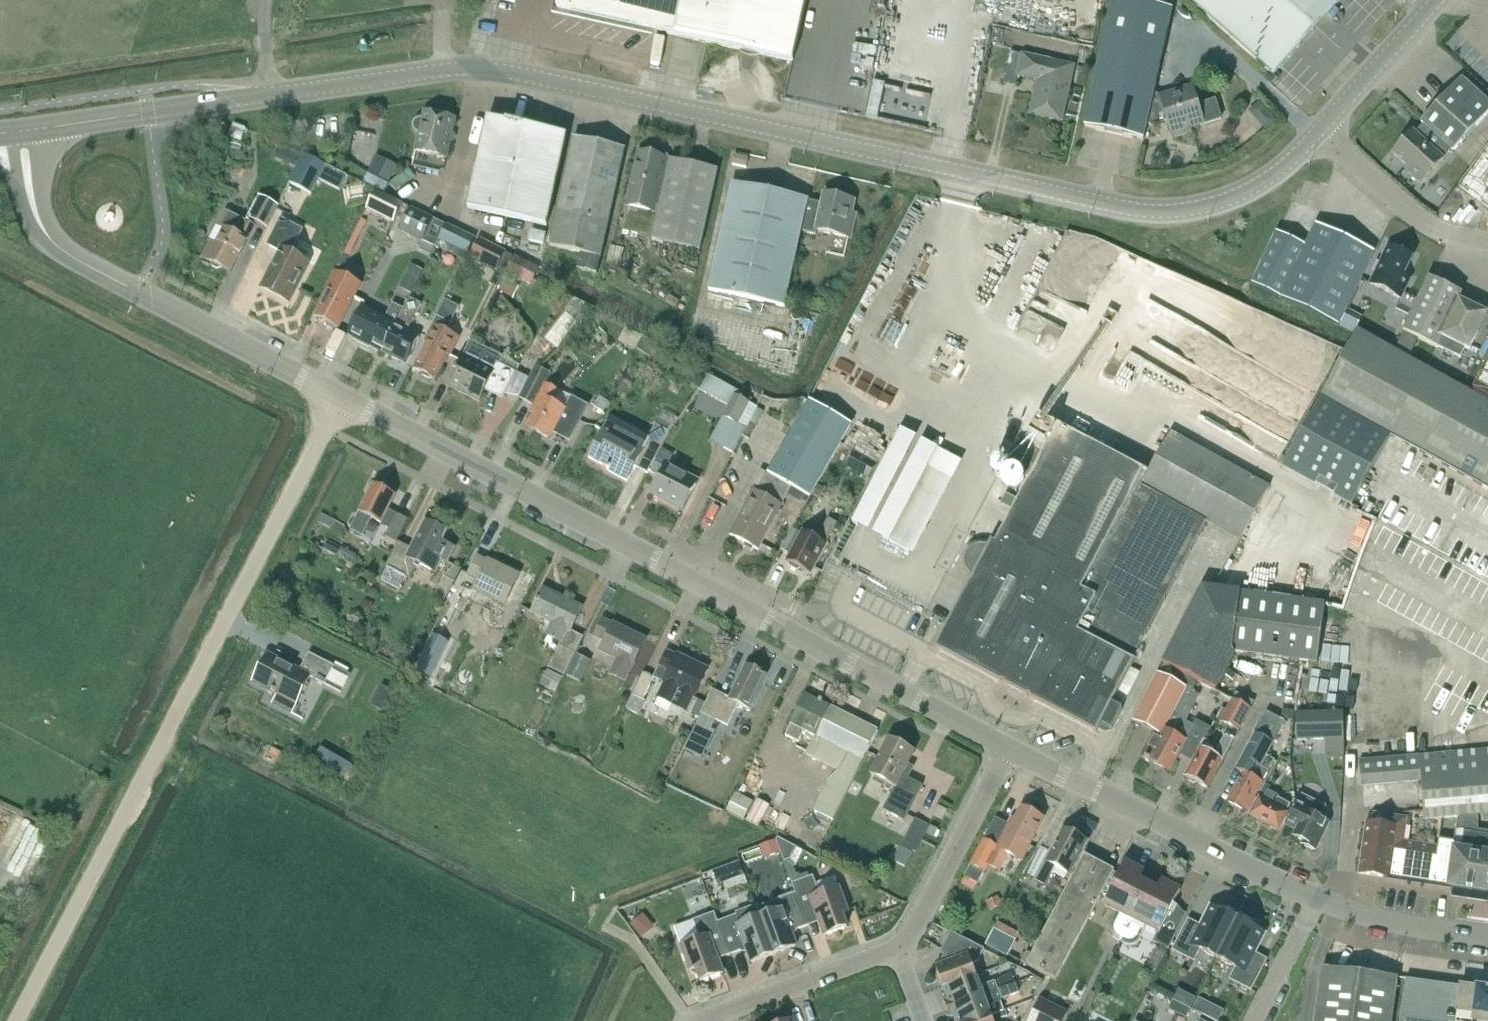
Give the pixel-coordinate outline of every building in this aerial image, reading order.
[(559,11),(676,37),(793,63),(807,0),(561,0),(559,11)] [(1155,96),(1173,11),(1144,4),(1145,0),(1114,0),(1086,128),(1145,141),(1148,126),(1155,128),(1159,127),(1164,126),(1163,123),(1168,121),(1174,139),(1193,133),(1192,130),(1205,125),(1222,120),(1216,101),(1199,106),(1193,88),(1162,97),(1155,96)] [(1205,13),(1274,76),(1341,3),(1343,0),(1190,0),(1205,13)] [(1011,53),(1005,85),(1017,87),(1019,77),(1038,81),(1031,115),(1063,122),(1075,67),(1011,53)] [(1453,152),(1454,153),(1487,115),(1487,103),(1463,80),(1422,124),(1424,126),(1453,152)] [(416,126),(416,127),(416,128),(417,129),(417,131),(418,132),(419,133),(421,134),(417,152),(448,159),(457,120),(425,113),(424,119),(423,119),(422,119),(420,120),(419,120),(418,121),(418,122),(417,123),(416,124),(416,126)] [(489,119),(469,209),(548,227),(568,136),(489,119)] [(1453,152),(1424,126),(1411,141),(1409,139),(1394,155),(1424,183),(1453,152)] [(558,215),(551,247),(581,254),(578,269),(599,274),(608,227),(626,151),(575,140),(558,215)] [(1461,185),(1487,205),(1487,148),(1461,185)] [(296,151),(289,165),(297,168),(303,154),(296,151)] [(626,207),(657,215),(670,161),(658,158),(656,154),(648,152),(644,155),(638,154),(626,207)] [(305,155),(291,183),(312,194),(326,166),(321,163),(306,155),(305,155)] [(379,157),(371,173),(389,183),(397,166),(379,157)] [(670,161),(657,215),(652,240),(700,251),(718,172),(670,161)] [(802,233),(809,201),(732,185),(709,291),(785,308),(802,233)] [(393,223),(403,203),(377,190),(367,209),(393,223)] [(208,245),(200,260),(210,265),(212,270),(217,272),(221,271),(231,275),(257,222),(268,228),(279,205),(258,194),(244,223),(245,223),(237,239),(223,232),(215,249),(208,245)] [(822,204),(809,201),(802,233),(817,236),(818,232),(851,240),(857,215),(853,214),(856,202),(825,195),(822,204)] [(448,225),(435,219),(411,207),(400,231),(423,243),(424,241),(437,248),(448,225)] [(279,253),(262,290),(290,304),(309,263),(291,254),(303,231),(280,219),(266,247),(279,253)] [(448,226),(431,260),(441,266),(450,247),(469,256),(477,239),(468,235),(467,236),(448,226)] [(1277,234),(1253,285),(1282,299),(1340,327),(1375,254),(1317,227),(1306,248),(1277,234)] [(509,256),(480,241),(471,259),(499,274),(509,256)] [(1389,248),(1371,285),(1402,300),(1411,280),(1405,277),(1413,259),(1389,248)] [(517,257),(508,273),(533,286),(541,270),(517,257)] [(412,295),(419,280),(423,271),(411,264),(400,288),(412,295)] [(322,309),(317,318),(327,323),(327,326),(335,331),(338,329),(340,330),(363,285),(338,272),(319,307),(322,309)] [(1437,348),(1460,299),(1463,294),(1430,278),(1404,333),(1437,348)] [(504,282),(499,291),(515,299),(519,290),(504,282)] [(561,310),(541,337),(557,348),(588,306),(562,293),(560,298),(568,302),(562,311),(561,310)] [(406,310),(384,353),(392,358),(392,361),(400,364),(404,363),(406,364),(420,337),(409,331),(422,305),(411,299),(406,310)] [(1460,299),(1437,348),(1461,360),(1466,349),(1471,351),(1480,332),(1475,330),(1484,313),(1466,305),(1467,302),(1460,299)] [(384,353),(406,310),(394,304),(385,320),(363,308),(349,335),(352,337),(353,341),(370,350),(373,348),(384,353)] [(430,345),(417,369),(424,373),(425,376),(430,379),(434,378),(436,380),(449,356),(452,357),(462,339),(445,329),(449,322),(440,317),(426,343),(430,345)] [(1429,371),(1358,332),(1283,467),(1353,506),(1392,436),(1429,371)] [(657,345),(645,337),(638,349),(650,356),(657,345)] [(456,374),(449,387),(474,400),(476,396),(481,399),(487,388),(505,397),(516,373),(499,364),(502,358),(472,343),(465,357),(464,357),(458,370),(456,370),(455,373),(456,374)] [(1472,393),(1487,402),(1487,360),(1472,393)] [(538,366),(521,398),(535,405),(531,412),(535,415),(529,427),(553,438),(556,431),(572,440),(590,405),(547,384),(552,373),(538,366)] [(1487,489),(1487,404),(1429,371),(1392,436),(1487,489)] [(710,376),(701,391),(711,396),(718,394),(724,383),(710,376)] [(737,396),(726,417),(738,424),(748,429),(759,408),(737,396)] [(770,474),(793,487),(812,498),(853,426),(811,402),(770,474)] [(614,417),(591,458),(611,469),(609,471),(628,481),(635,467),(649,474),(671,433),(680,418),(667,411),(658,426),(657,425),(651,437),(614,417)] [(974,577),(936,649),(1002,684),(1003,683),(1004,684),(1004,685),(1029,698),(1029,697),(1031,698),(1030,699),(1097,733),(1101,725),(1112,730),(1123,709),(1113,704),(1136,658),(1135,658),(1207,522),(1241,541),(1271,486),(1172,432),(1149,473),(1058,426),(1057,429),(1039,420),(1030,436),(1029,435),(1023,445),(1018,442),(1006,464),(1030,478),(996,544),(992,542),(990,546),(985,545),(982,544),(979,545),(974,547),(969,550),(967,554),(965,558),(964,562),(965,567),(967,571),(970,574),(974,577)] [(738,424),(724,448),(735,453),(748,429),(738,424)] [(664,451),(652,473),(662,478),(653,494),(682,509),(697,482),(669,467),(674,457),(664,451)] [(848,467),(870,479),(878,465),(856,453),(848,467)] [(758,551),(793,487),(770,474),(758,496),(753,493),(730,536),(758,551)] [(375,484),(352,529),(355,531),(357,527),(363,530),(370,517),(391,529),(387,536),(397,541),(408,520),(389,509),(396,495),(375,484)] [(389,569),(383,581),(401,591),(407,578),(411,580),(418,565),(434,574),(442,559),(450,563),(457,549),(444,542),(448,533),(427,522),(413,550),(399,543),(387,567),(389,569)] [(803,535),(787,566),(802,574),(805,569),(811,573),(830,536),(838,541),(844,530),(828,522),(817,543),(803,535)] [(480,558),(472,574),(482,579),(477,589),(506,604),(521,576),(491,561),(490,563),(480,558)] [(445,602),(451,590),(458,577),(449,572),(445,577),(435,596),(445,602)] [(1187,695),(1191,697),(1198,682),(1217,691),(1236,655),(1235,654),(1234,653),(1318,664),(1319,659),(1322,634),(1326,603),(1242,592),(1203,587),(1163,664),(1164,665),(1157,679),(1187,695)] [(566,675),(577,655),(576,654),(584,637),(573,631),(585,608),(548,589),(535,613),(556,623),(550,634),(552,635),(545,648),(556,654),(549,668),(566,675)] [(444,611),(438,621),(446,626),(452,615),(444,611)] [(606,620),(598,636),(608,641),(603,651),(618,658),(610,675),(626,683),(649,638),(617,623),(616,625),(606,620)] [(434,635),(416,671),(431,678),(448,642),(434,635)] [(643,673),(632,696),(644,702),(656,679),(665,683),(657,698),(688,713),(709,669),(679,655),(678,656),(668,652),(655,679),(643,673)] [(269,655),(255,684),(279,696),(275,705),(293,715),(311,678),(326,686),(335,668),(310,655),(301,672),(269,655)] [(591,662),(577,655),(567,675),(581,683),(591,662)] [(713,690),(702,714),(703,715),(716,721),(728,727),(740,703),(753,709),(769,675),(749,665),(732,699),(713,690)] [(335,668),(326,686),(343,695),(353,677),(335,668)] [(563,677),(548,670),(541,685),(546,688),(540,699),(550,704),(556,693),(563,677)] [(1187,695),(1157,679),(1133,725),(1153,735),(1163,740),(1187,695)] [(383,687),(372,706),(384,712),(394,693),(383,687)] [(809,695),(787,737),(801,743),(805,735),(807,736),(809,732),(816,736),(806,755),(839,773),(832,779),(815,812),(828,818),(825,825),(832,829),(835,821),(865,760),(880,731),(809,695)] [(1191,717),(1199,701),(1191,697),(1187,695),(1163,740),(1153,735),(1141,758),(1146,761),(1146,762),(1150,764),(1150,763),(1170,773),(1181,753),(1195,761),(1211,730),(1197,723),(1193,729),(1184,724),(1187,718),(1191,717)] [(1234,700),(1223,722),(1241,731),(1252,709),(1234,700)] [(1244,775),(1228,803),(1246,812),(1274,762),(1267,758),(1286,722),(1267,712),(1235,770),(1244,775)] [(1346,714),(1300,714),(1300,740),(1346,740),(1346,714)] [(703,715),(685,751),(694,755),(700,743),(708,747),(714,735),(710,733),(716,721),(703,715)] [(889,739),(871,775),(895,788),(884,811),(905,821),(923,786),(902,776),(915,752),(889,739)] [(1196,761),(1187,778),(1189,779),(1189,782),(1195,785),(1198,784),(1208,790),(1234,745),(1227,741),(1219,752),(1215,749),(1211,758),(1201,752),(1196,761)] [(1359,761),(1361,786),(1421,781),(1424,820),(1460,817),(1479,815),(1487,815),(1487,750),(1359,761)] [(334,755),(326,769),(345,780),(353,766),(334,755)] [(1261,800),(1253,816),(1280,830),(1288,814),(1287,814),(1292,805),(1279,798),(1279,797),(1269,792),(1264,802),(1261,800)] [(737,794),(728,811),(745,821),(755,803),(737,794)] [(1301,800),(1288,825),(1301,831),(1297,838),(1307,843),(1305,846),(1316,852),(1331,823),(1328,821),(1330,819),(1325,816),(1328,809),(1317,802),(1303,796),(1301,800)] [(759,800),(748,822),(759,828),(771,807),(759,800)] [(939,808),(935,816),(943,821),(948,812),(939,808)] [(979,885),(985,873),(996,855),(1008,860),(1012,851),(1023,857),(1043,818),(1024,808),(1016,822),(1011,820),(997,847),(984,841),(971,866),(972,866),(966,878),(979,885)] [(1457,842),(1455,851),(1456,851),(1461,851),(1464,832),(1479,834),(1479,815),(1460,817),(1457,842)] [(1367,822),(1360,874),(1384,877),(1450,886),(1455,851),(1456,841),(1438,839),(1437,848),(1402,843),(1405,821),(1378,817),(1377,824),(1369,822),(1367,822)] [(918,819),(909,835),(922,842),(931,826),(918,819)] [(932,826),(928,834),(936,838),(940,830),(932,826)] [(1046,861),(1036,881),(1045,886),(1055,866),(1070,874),(1087,841),(1085,840),(1086,837),(1077,833),(1076,835),(1065,829),(1048,862),(1046,861)] [(1479,834),(1464,832),(1461,851),(1456,851),(1455,851),(1450,886),(1487,892),(1487,835),(1479,834)] [(778,838),(777,840),(782,852),(785,862),(791,859),(797,847),(778,838)] [(777,840),(761,846),(766,859),(782,852),(777,840)] [(901,847),(894,861),(907,867),(913,853),(901,847)] [(1027,953),(1022,963),(1057,981),(1115,871),(1086,855),(1033,956),(1027,953)] [(741,863),(715,872),(719,885),(746,876),(741,863)] [(1121,941),(1149,886),(1140,881),(1145,872),(1127,863),(1105,906),(1117,912),(1112,923),(1111,927),(1111,932),(1113,936),(1117,939),(1121,941)] [(814,877),(793,885),(796,894),(797,894),(806,918),(806,917),(817,913),(825,937),(848,928),(843,915),(849,913),(840,889),(835,877),(817,884),(814,877)] [(1159,891),(1149,886),(1121,941),(1124,943),(1130,944),(1134,944),(1138,942),(1141,938),(1146,927),(1159,934),(1181,891),(1163,882),(1159,891)] [(796,894),(758,909),(775,955),(797,947),(792,933),(810,926),(806,917),(806,918),(797,894),(796,894)] [(1000,897),(988,903),(992,912),(1004,905),(1000,897)] [(719,923),(718,923),(727,947),(726,947),(730,956),(747,949),(752,964),(775,955),(758,909),(756,906),(738,913),(739,915),(719,923)] [(1190,919),(1173,951),(1196,963),(1201,951),(1219,960),(1242,915),(1228,908),(1225,913),(1212,907),(1202,926),(1190,919)] [(694,921),(675,928),(682,947),(691,971),(697,969),(702,982),(724,974),(716,951),(726,947),(727,947),(718,923),(719,923),(715,913),(694,921)] [(645,914),(631,925),(643,939),(656,928),(645,914)] [(1242,915),(1219,960),(1236,968),(1231,980),(1253,992),(1269,960),(1256,953),(1266,934),(1253,927),(1256,922),(1242,915)] [(1009,956),(1017,941),(1021,934),(999,922),(987,944),(1009,956)] [(946,988),(976,976),(972,966),(977,964),(984,949),(953,933),(942,953),(946,965),(938,968),(946,988)] [(1316,1020),(1394,1020),(1399,979),(1323,969),(1316,1020)] [(999,980),(1002,989),(1017,983),(1014,975),(999,980)] [(950,1009),(1000,990),(997,982),(981,988),(976,976),(946,988),(951,1001),(947,1003),(950,1009)] [(1447,986),(1407,980),(1401,1020),(1487,1020),(1487,991),(1447,986)] [(1017,983),(1002,989),(1005,997),(1020,992),(1017,983)] [(1000,990),(950,1009),(953,1018),(956,1017),(958,1020),(977,1020),(991,1016),(1005,1010),(1002,1002),(1003,999),(1000,990)] [(1194,1010),(1215,1020),(1220,1020),(1225,1011),(1200,998),(1194,1010)] [(1069,1013),(1041,999),(1031,1020),(1064,1020),(1069,1013)] [(1169,1010),(1179,1014),(1183,1005),(1174,1000),(1169,1010)] [(1183,1005),(1179,1014),(1188,1019),(1193,1010),(1183,1005)]
